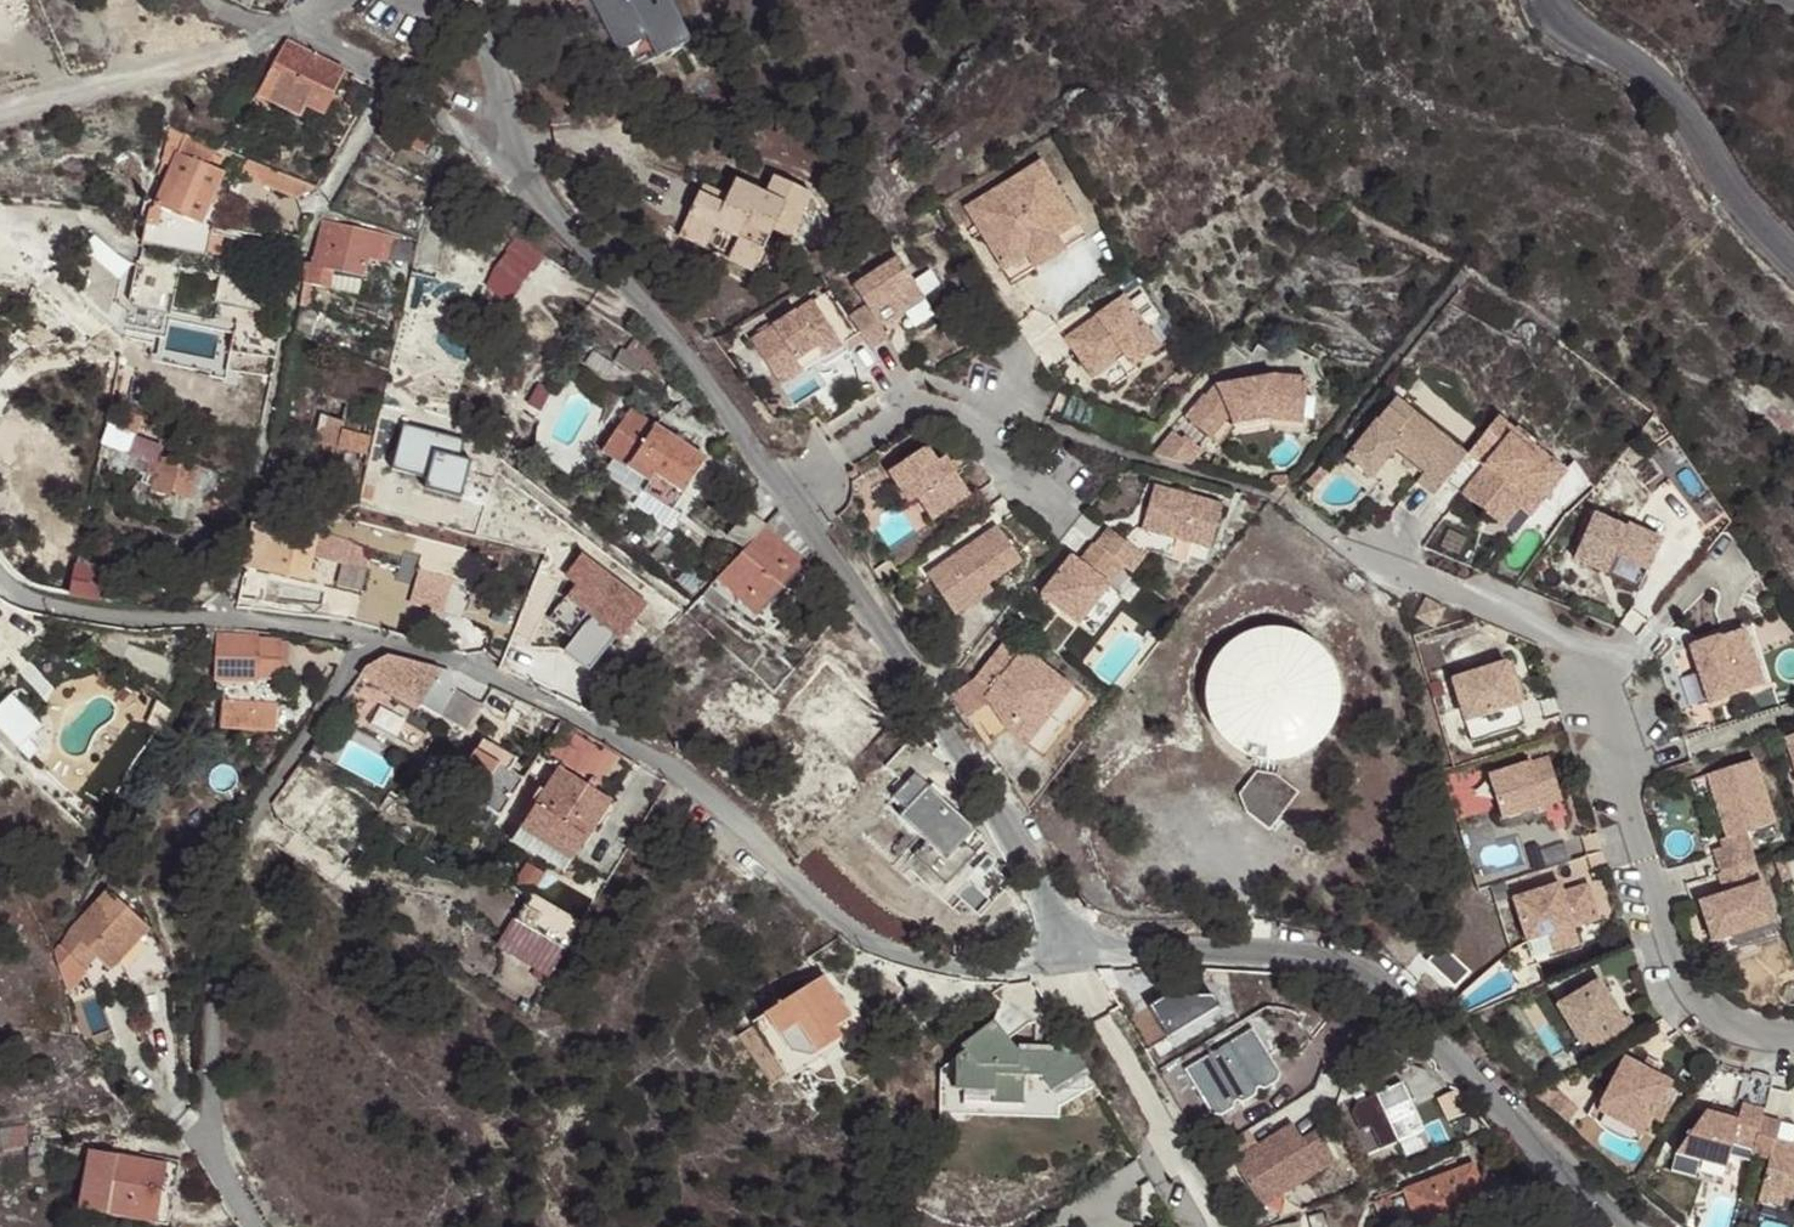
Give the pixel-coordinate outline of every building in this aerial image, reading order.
[(617,51),(647,36),(657,57),(689,42),(668,0),(591,0),(617,51)] [(343,74),(293,46),(261,105),(301,127),(307,116),(316,121),(343,74)] [(354,122),(370,96),(353,89),(341,114),(354,122)] [(215,148),(173,130),(163,179),(167,181),(159,204),(206,220),(222,172),(209,167),(215,148)] [(987,230),(982,233),(1013,285),(1038,268),(1031,255),(1077,226),(1040,164),(973,206),(987,230)] [(294,202),(315,189),(278,174),(271,191),(294,202)] [(744,236),(768,247),(778,229),(796,237),(817,191),(777,175),(769,193),(740,180),(733,195),(728,205),(702,193),(683,234),(710,246),(719,224),(744,236)] [(707,182),(702,193),(728,205),(733,195),(707,182)] [(967,209),(982,233),(987,230),(973,206),(967,209)] [(320,207),(318,218),(322,220),(341,224),(343,217),(320,207)] [(391,237),(341,224),(322,220),(317,247),(314,267),(339,274),(349,275),(369,279),(372,265),(382,267),(391,237)] [(1086,240),(1077,226),(1031,255),(1038,268),(1086,240)] [(757,268),(768,247),(744,236),(733,256),(757,268)] [(519,238),(490,284),(519,303),(548,256),(519,238)] [(895,259),(853,288),(865,307),(848,318),(860,337),(869,350),(887,338),(878,325),(921,297),(895,259)] [(375,302),(382,267),(372,265),(369,279),(349,275),(339,274),(333,294),(375,302)] [(308,266),(304,286),(333,294),(339,274),(314,267),(308,266)] [(1119,357),(1128,370),(1154,352),(1120,302),(1062,342),(1087,380),(1110,364),(1119,357)] [(749,346),(773,381),(816,352),(822,363),(841,350),(822,322),(811,304),(749,346)] [(842,309),(822,322),(841,350),(860,337),(848,318),(842,309)] [(627,352),(648,370),(666,382),(675,369),(637,340),(627,352)] [(841,350),(822,363),(827,369),(846,357),(841,350)] [(637,383),(648,370),(627,352),(616,366),(637,383)] [(816,352),(773,381),(780,391),(822,363),(816,352)] [(1132,376),(1128,370),(1119,357),(1110,364),(1123,382),(1132,376)] [(1268,409),(1300,412),(1303,379),(1268,375),(1214,387),(1205,399),(1202,397),(1184,419),(1210,439),(1227,418),(1268,409)] [(1442,478),(1461,452),(1391,395),(1345,452),(1368,472),(1392,444),(1406,443),(1428,460),(1414,477),(1430,492),(1442,478)] [(1300,422),(1300,412),(1268,409),(1227,418),(1229,427),(1267,419),(1300,422)] [(341,433),(346,415),(323,410),(314,443),(338,448),(341,433)] [(658,481),(686,500),(710,465),(634,413),(604,456),(619,466),(653,489),(658,481)] [(372,437),(376,420),(346,415),(341,433),(372,437)] [(1564,469),(1496,415),(1472,445),(1488,458),(1458,491),(1490,518),(1507,498),(1502,494),(1511,485),(1527,499),(1538,485),(1546,491),(1564,469)] [(408,428),(398,474),(482,491),(491,445),(408,428)] [(368,453),(372,437),(341,433),(338,448),(343,449),(368,453)] [(1152,457),(1187,467),(1199,451),(1183,437),(1180,441),(1171,433),(1152,457)] [(918,454),(887,478),(910,508),(917,503),(933,524),(970,497),(943,461),(935,466),(929,455),(918,454)] [(158,465),(193,476),(195,470),(160,459),(158,465)] [(185,502),(193,476),(158,465),(150,490),(185,502)] [(647,497),(653,489),(619,466),(609,479),(643,503),(647,497)] [(674,516),(686,500),(658,481),(653,489),(647,497),(674,516)] [(1507,498),(1490,518),(1500,524),(1515,506),(1526,513),(1546,491),(1538,485),(1527,499),(1511,485),(1502,494),(1507,498)] [(1150,487),(1137,531),(1206,552),(1218,507),(1150,487)] [(180,522),(185,502),(150,490),(143,510),(180,522)] [(1646,569),(1661,537),(1626,521),(1624,526),(1592,512),(1572,556),(1598,568),(1606,551),(1614,554),(1646,569)] [(758,540),(766,530),(750,515),(727,540),(744,555),(758,540)] [(716,584),(712,587),(754,624),(814,561),(779,516),(766,530),(758,540),(744,555),(731,569),(716,584)] [(250,547),(245,571),(269,576),(275,553),(294,556),(297,541),(256,531),(252,548),(250,547)] [(994,531),(923,579),(953,622),(991,595),(986,587),(1018,565),(994,531)] [(1107,531),(1094,548),(1123,569),(1131,576),(1144,559),(1107,531)] [(1080,566),(1109,588),(1123,569),(1094,548),(1080,566)] [(1614,554),(1606,551),(1598,568),(1606,572),(1614,554)] [(312,561),(294,556),(275,553),(269,576),(306,584),(312,561)] [(602,555),(552,612),(585,641),(577,651),(601,672),(660,604),(602,555)] [(1079,627),(1109,588),(1080,566),(1071,559),(1041,598),(1079,627)] [(77,597),(120,605),(125,580),(83,572),(77,597)] [(1124,599),(1109,588),(1079,627),(1093,639),(1124,599)] [(1410,623),(1429,634),(1438,615),(1419,605),(1410,623)] [(1209,728),(1223,739),(1225,740),(1241,746),(1259,748),(1277,745),(1293,737),(1307,725),(1316,711),(1322,694),(1323,676),(1318,656),(1309,640),(1296,628),(1280,619),(1263,616),(1245,616),(1228,622),(1213,632),(1201,645),(1193,661),(1190,679),(1192,697),(1198,714),(1209,728)] [(1740,623),(1694,638),(1703,666),(1694,669),(1704,698),(1758,680),(1740,623)] [(257,644),(216,637),(207,690),(214,692),(209,729),(264,736),(267,714),(290,717),(294,694),(273,691),(280,651),(256,647),(257,644)] [(1703,666),(1694,638),(1685,641),(1694,669),(1703,666)] [(1025,750),(1071,693),(1021,653),(1015,661),(1000,649),(975,680),(991,693),(983,703),(990,708),(1008,738),(1025,750)] [(366,672),(362,679),(423,698),(439,676),(386,661),(366,672)] [(1505,665),(1451,683),(1470,745),(1524,727),(1505,665)] [(457,698),(439,676),(423,698),(416,710),(439,725),(457,698)] [(1090,707),(1071,693),(1025,750),(1044,765),(1090,707)] [(480,714),(457,698),(439,725),(463,741),(480,714)] [(1782,734),(1793,770),(1793,730),(1782,734)] [(499,768),(514,777),(521,767),(484,743),(477,754),(499,768)] [(476,805),(499,768),(477,754),(455,790),(476,805)] [(1250,818),(1279,781),(1251,758),(1236,759),(1219,781),(1226,799),(1250,818)] [(1546,758),(1485,777),(1499,822),(1561,802),(1546,758)] [(1752,762),(1701,777),(1720,836),(1702,842),(1720,896),(1757,884),(1740,830),(1770,820),(1752,762)] [(280,804),(297,817),(327,779),(310,766),(280,804)] [(961,864),(995,830),(930,767),(896,802),(961,864)] [(476,805),(501,821),(524,784),(514,777),(499,768),(476,805)] [(521,837),(572,868),(610,810),(556,776),(521,837)] [(564,881),(572,868),(521,837),(512,850),(564,881)] [(1720,896),(1697,903),(1710,942),(1715,940),(1770,923),(1757,884),(1720,896)] [(1547,937),(1572,929),(1597,921),(1586,886),(1561,894),(1558,885),(1511,900),(1530,961),(1553,953),(1547,937)] [(95,908),(72,928),(61,950),(54,960),(59,977),(63,992),(92,963),(107,976),(116,967),(128,992),(164,975),(144,935),(95,908)] [(1770,923),(1715,940),(1719,951),(1773,934),(1770,923)] [(1577,945),(1572,929),(1547,937),(1553,953),(1577,945)] [(1457,958),(1440,941),(1424,957),(1441,974),(1457,958)] [(861,1017),(831,978),(761,1027),(802,1080),(834,1058),(830,1053),(853,1036),(846,1027),(861,1017)] [(1591,1040),(1600,1056),(1638,1032),(1629,1014),(1623,1018),(1600,980),(1558,1006),(1582,1045),(1591,1040)] [(1185,1002),(1196,1018),(1217,1005),(1207,989),(1185,1002)] [(1171,1031),(1196,1018),(1185,1002),(1162,1016),(1171,1031)] [(1090,1076),(1073,1048),(1056,1059),(1022,1058),(997,1026),(964,1052),(968,1057),(959,1063),(958,1097),(966,1097),(966,1109),(1026,1111),(1027,1083),(1046,1083),(1054,1098),(1090,1076)] [(1186,1072),(1213,1117),(1222,1119),(1234,1112),(1236,1103),(1256,1091),(1265,1093),(1277,1085),(1281,1076),(1253,1031),(1186,1072)] [(1621,1057),(1592,1109),(1637,1133),(1666,1081),(1621,1057)] [(1090,1076),(1054,1098),(1089,1099),(1090,1076)] [(1377,1099),(1397,1145),(1422,1134),(1402,1088),(1377,1099)] [(1351,1109),(1359,1132),(1369,1128),(1379,1152),(1397,1145),(1377,1099),(1351,1109)] [(1730,1144),(1752,1150),(1761,1117),(1763,1110),(1742,1104),(1736,1121),(1704,1113),(1673,1149),(1725,1163),(1730,1144)] [(1637,1133),(1592,1109),(1588,1117),(1632,1141),(1637,1133)] [(1752,1150),(1750,1155),(1768,1160),(1775,1139),(1779,1122),(1761,1117),(1752,1150)] [(1270,1205),(1323,1173),(1304,1142),(1295,1126),(1242,1158),(1270,1205)] [(25,1128),(0,1131),(0,1140),(2,1152),(29,1149),(25,1128)] [(1304,1142),(1323,1173),(1340,1164),(1321,1132),(1304,1142)] [(1775,1139),(1768,1160),(1760,1190),(1793,1200),(1793,1144),(1775,1139)] [(1720,1181),(1725,1163),(1673,1149),(1667,1166),(1720,1181)] [(167,1167),(86,1154),(77,1212),(156,1226),(167,1167)] [(1476,1165),(1408,1192),(1421,1226),(1457,1226),(1494,1213),(1476,1165)] [(1760,1190),(1756,1203),(1793,1213),(1793,1200),(1760,1190)]
